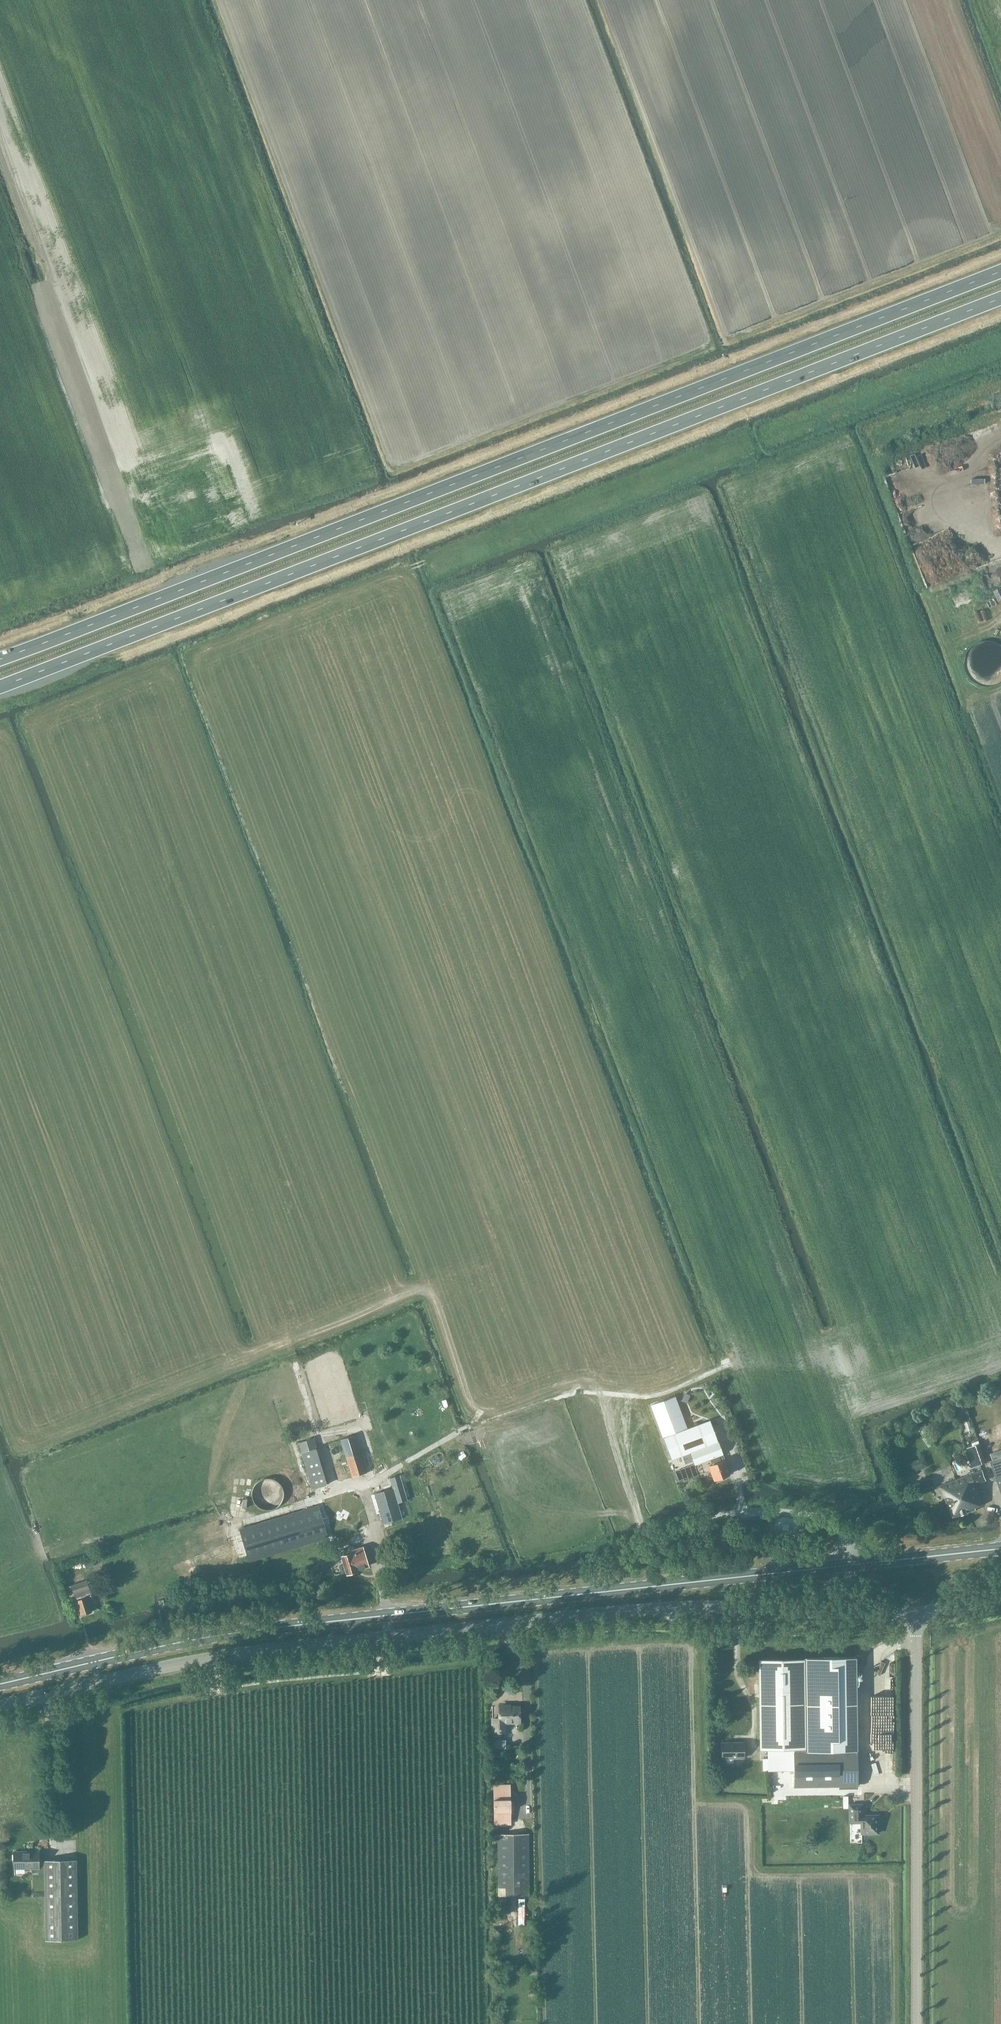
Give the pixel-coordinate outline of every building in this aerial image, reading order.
[(934,574),(943,571),(941,565),(922,571),(926,582),(936,579),(934,574)] [(875,988),(882,1008),(890,1005),(883,985),(875,988)] [(675,1396),(652,1405),(664,1438),(687,1429),(675,1396)] [(687,1429),(664,1438),(672,1459),(683,1455),(719,1442),(710,1421),(687,1429)] [(988,1427),(978,1431),(980,1436),(990,1431),(988,1427)] [(356,1435),(341,1439),(352,1477),(367,1473),(356,1435)] [(315,1438),(299,1442),(302,1453),(317,1448),(317,1447),(315,1438)] [(719,1442),(683,1455),(686,1464),(693,1461),(695,1465),(710,1459),(719,1456),(723,1454),(719,1442)] [(967,1449),(966,1449),(972,1468),(986,1462),(980,1444),(967,1448),(967,1449)] [(713,1465),(709,1467),(715,1480),(729,1475),(727,1469),(729,1468),(726,1460),(721,1462),(719,1456),(710,1459),(713,1465)] [(903,1466),(906,1474),(928,1466),(925,1457),(903,1466)] [(991,1461),(1000,1489),(1000,1458),(991,1461)] [(941,1486),(953,1517),(953,1518),(977,1509),(976,1508),(976,1507),(984,1505),(976,1484),(988,1480),(985,1469),(941,1486)] [(393,1488),(375,1493),(384,1523),(402,1518),(397,1503),(407,1500),(399,1475),(390,1478),(393,1488)] [(226,1516),(233,1517),(236,1497),(229,1496),(226,1516)] [(319,1506),(240,1529),(250,1561),(328,1537),(319,1506)] [(355,1549),(345,1551),(341,1553),(344,1564),(340,1566),(342,1573),(346,1572),(347,1574),(358,1571),(357,1570),(369,1566),(363,1547),(355,1549)] [(74,1594),(76,1601),(81,1615),(92,1612),(87,1597),(92,1596),(87,1580),(71,1585),(66,1587),(69,1596),(74,1594)] [(856,1657),(805,1658),(805,1661),(807,1749),(807,1751),(857,1751),(856,1657)] [(805,1661),(759,1661),(760,1750),(768,1750),(768,1771),(794,1770),(794,1749),(807,1749),(805,1661)] [(498,1720),(491,1720),(492,1732),(493,1741),(494,1749),(506,1748),(506,1740),(501,1740),(501,1732),(503,1732),(503,1722),(518,1722),(518,1707),(510,1707),(510,1706),(498,1706),(498,1720)] [(722,1742),(722,1758),(744,1758),(744,1742),(722,1742)] [(860,1768),(797,1767),(797,1786),(860,1786),(860,1768)] [(511,1783),(494,1784),(494,1822),(511,1822),(511,1783)] [(528,1835),(497,1835),(497,1896),(498,1896),(505,1896),(528,1896),(528,1835)] [(39,1851),(14,1851),(14,1869),(32,1868),(32,1872),(45,1872),(44,1862),(39,1863),(39,1851)] [(44,1860),(44,1862),(45,1872),(46,1941),(78,1940),(77,1859),(44,1860)]
